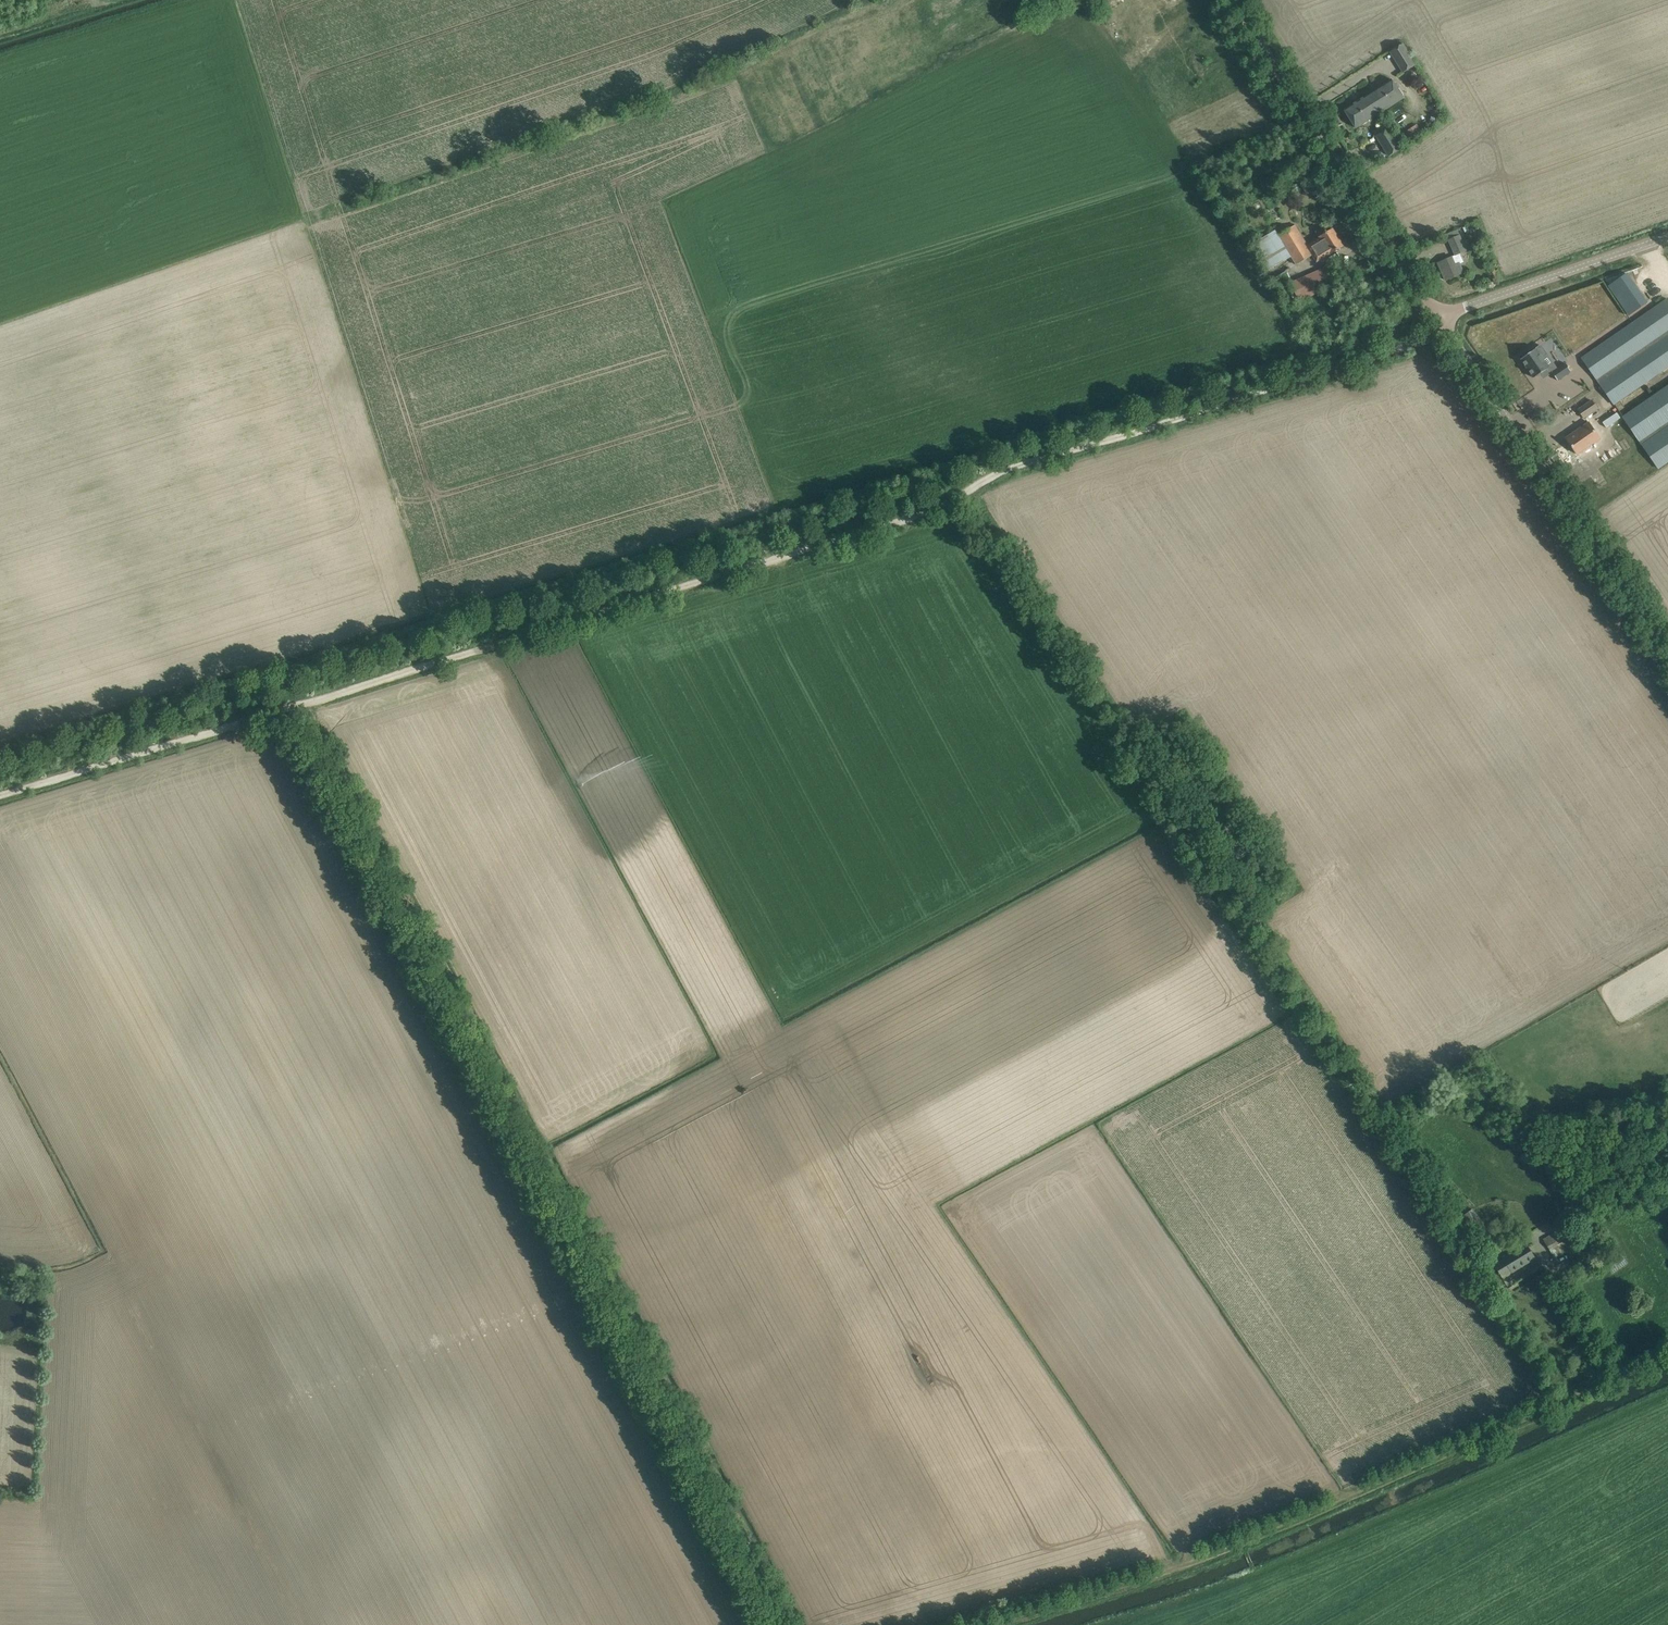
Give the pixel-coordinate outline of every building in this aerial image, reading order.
[(1402,73),(1416,64),(1403,43),(1389,52),(1402,73)] [(1392,79),(1368,94),(1380,113),(1404,98),(1392,79)] [(1380,113),(1368,94),(1344,110),(1356,128),(1380,113)] [(1417,125),(1407,131),(1412,138),(1422,132),(1417,125)] [(1389,156),(1402,148),(1389,128),(1376,136),(1389,156)] [(1275,231),(1256,242),(1259,247),(1276,276),(1312,254),(1318,251),(1317,250),(1338,238),(1333,229),(1327,232),(1324,226),(1317,231),(1321,237),(1309,245),(1296,224),(1277,235),(1275,231)] [(1466,250),(1460,235),(1449,240),(1455,255),(1466,250)] [(1343,246),(1338,238),(1317,250),(1318,251),(1312,254),(1316,262),(1343,246)] [(1452,257),(1438,263),(1446,280),(1463,273),(1459,264),(1464,262),(1460,253),(1455,255),(1452,257)] [(1316,271),(1291,282),(1296,294),(1291,295),(1294,301),(1298,300),(1299,302),(1335,286),(1334,283),(1341,280),(1339,276),(1334,264),(1316,271)] [(1649,302),(1624,267),(1605,280),(1629,315),(1649,302)] [(1582,357),(1615,404),(1667,367),(1667,299),(1582,357)] [(1571,371),(1565,363),(1557,369),(1541,345),(1529,353),(1528,351),(1522,355),(1523,357),(1521,359),(1534,378),(1543,372),(1546,376),(1552,372),(1558,380),(1571,371)] [(1623,417),(1658,468),(1659,468),(1661,467),(1667,462),(1667,386),(1654,395),(1623,416),(1623,417)] [(1584,418),(1597,408),(1592,400),(1578,410),(1584,418)] [(1566,438),(1577,454),(1600,438),(1588,422),(1582,427),(1584,429),(1578,432),(1577,430),(1566,438)] [(1577,1244),(1567,1225),(1544,1238),(1555,1258),(1577,1244)] [(1526,1243),(1517,1249),(1494,1263),(1503,1276),(1512,1271),(1512,1272),(1535,1258),(1526,1243)]
